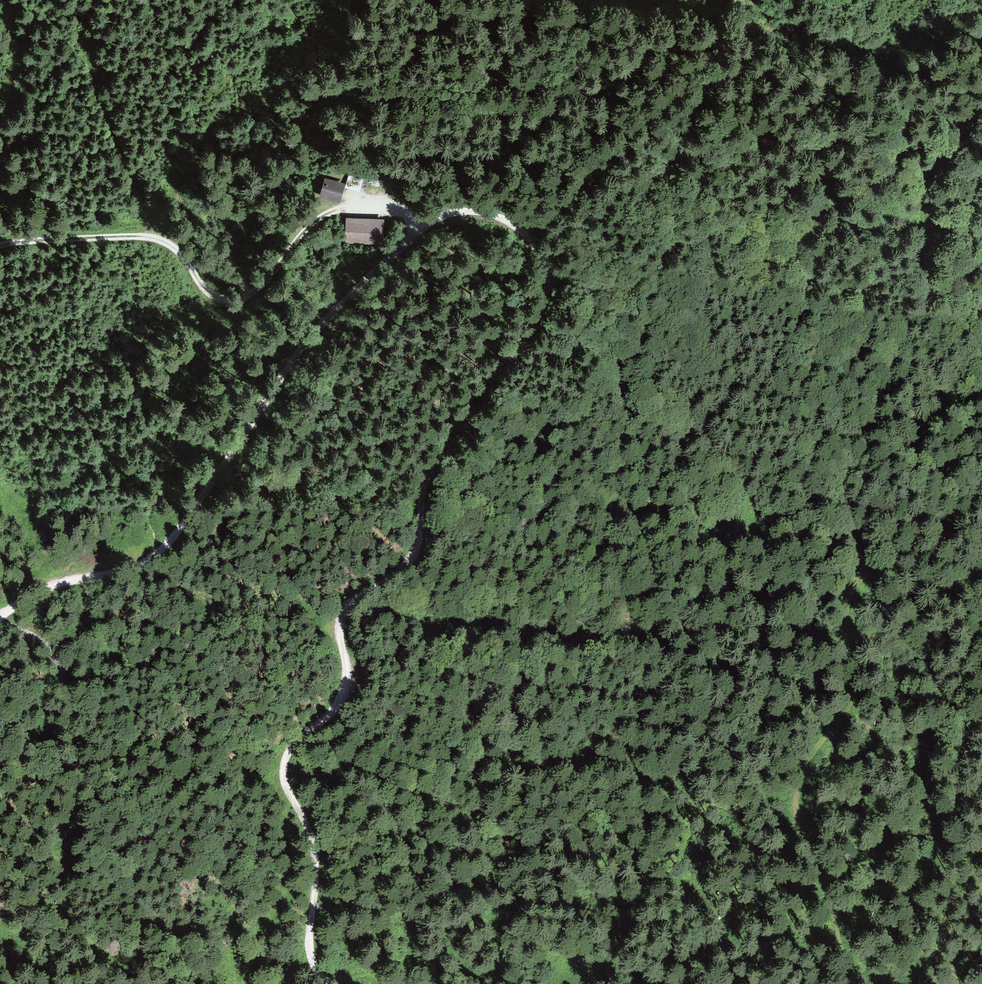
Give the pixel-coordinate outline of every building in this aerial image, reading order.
[(361,185),(363,176),(349,174),(348,182),(361,185)] [(326,182),(323,194),(337,198),(340,186),(326,182)] [(385,215),(383,221),(391,223),(393,217),(385,215)] [(346,223),(345,240),(378,242),(379,225),(346,223)] [(722,365),(708,364),(707,379),(721,380),(722,365)]
